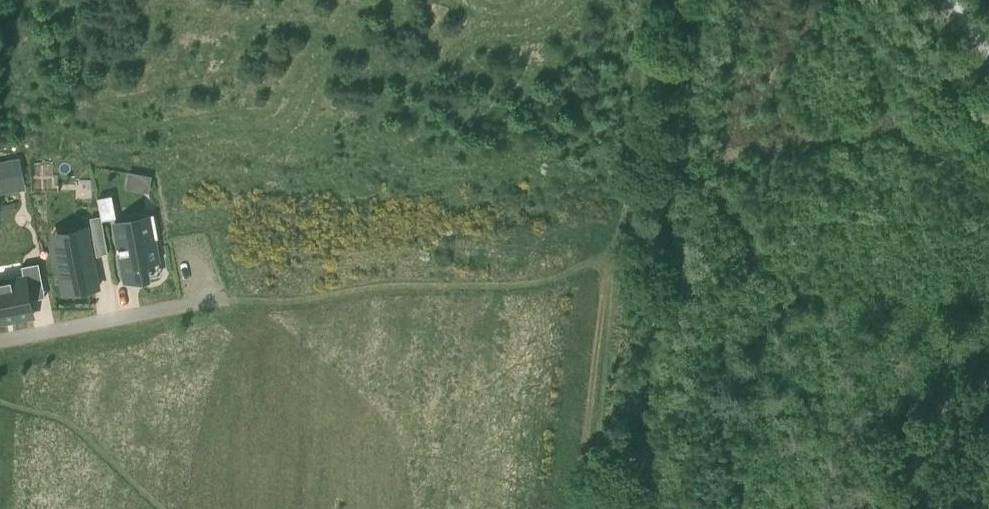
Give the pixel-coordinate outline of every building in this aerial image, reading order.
[(113,199),(98,201),(100,213),(101,215),(102,220),(116,217),(115,214),(113,199)] [(154,215),(114,222),(125,281),(143,278),(141,264),(158,261),(154,238),(158,237),(154,215)] [(102,225),(91,227),(96,254),(108,252),(102,225)] [(88,237),(51,244),(55,262),(59,261),(65,293),(98,287),(88,237)] [(32,315),(27,286),(42,283),(38,263),(21,266),(24,277),(10,280),(9,280),(0,282),(0,322),(32,315)]
